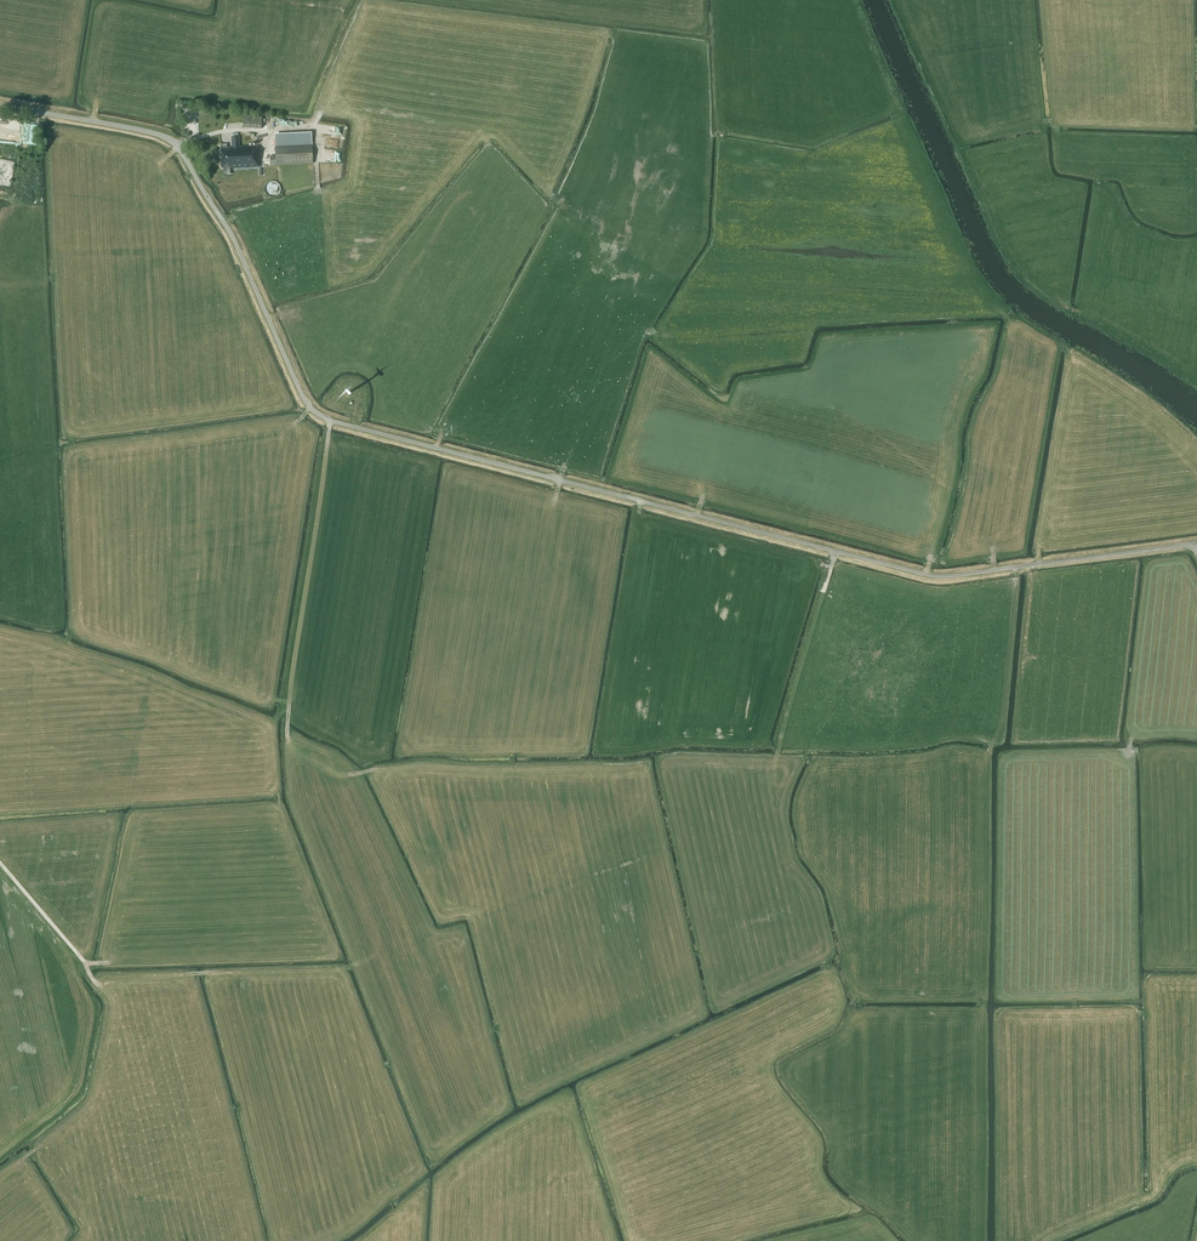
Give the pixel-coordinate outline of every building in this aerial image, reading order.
[(244,115),(243,127),(262,128),(262,116),(244,115)] [(0,134),(0,140),(25,143),(26,138),(0,134)] [(275,138),(275,145),(312,143),(312,136),(275,138)] [(270,165),(313,163),(312,143),(275,145),(276,156),(270,156),(270,165)] [(230,167),(230,168),(260,167),(259,152),(258,152),(258,146),(229,147),(229,148),(227,148),(227,144),(221,144),(221,149),(221,168),(230,167)] [(281,190),(281,189),(281,187),(281,185),(280,184),(279,183),(277,182),(276,181),(275,181),(273,181),(271,181),(270,182),(269,183),(268,184),(266,186),(266,187),(266,189),(266,190),(267,192),(268,194),(270,196),(272,196),(274,196),(276,196),(278,195),(279,194),(280,193),(281,192),(281,190)]
